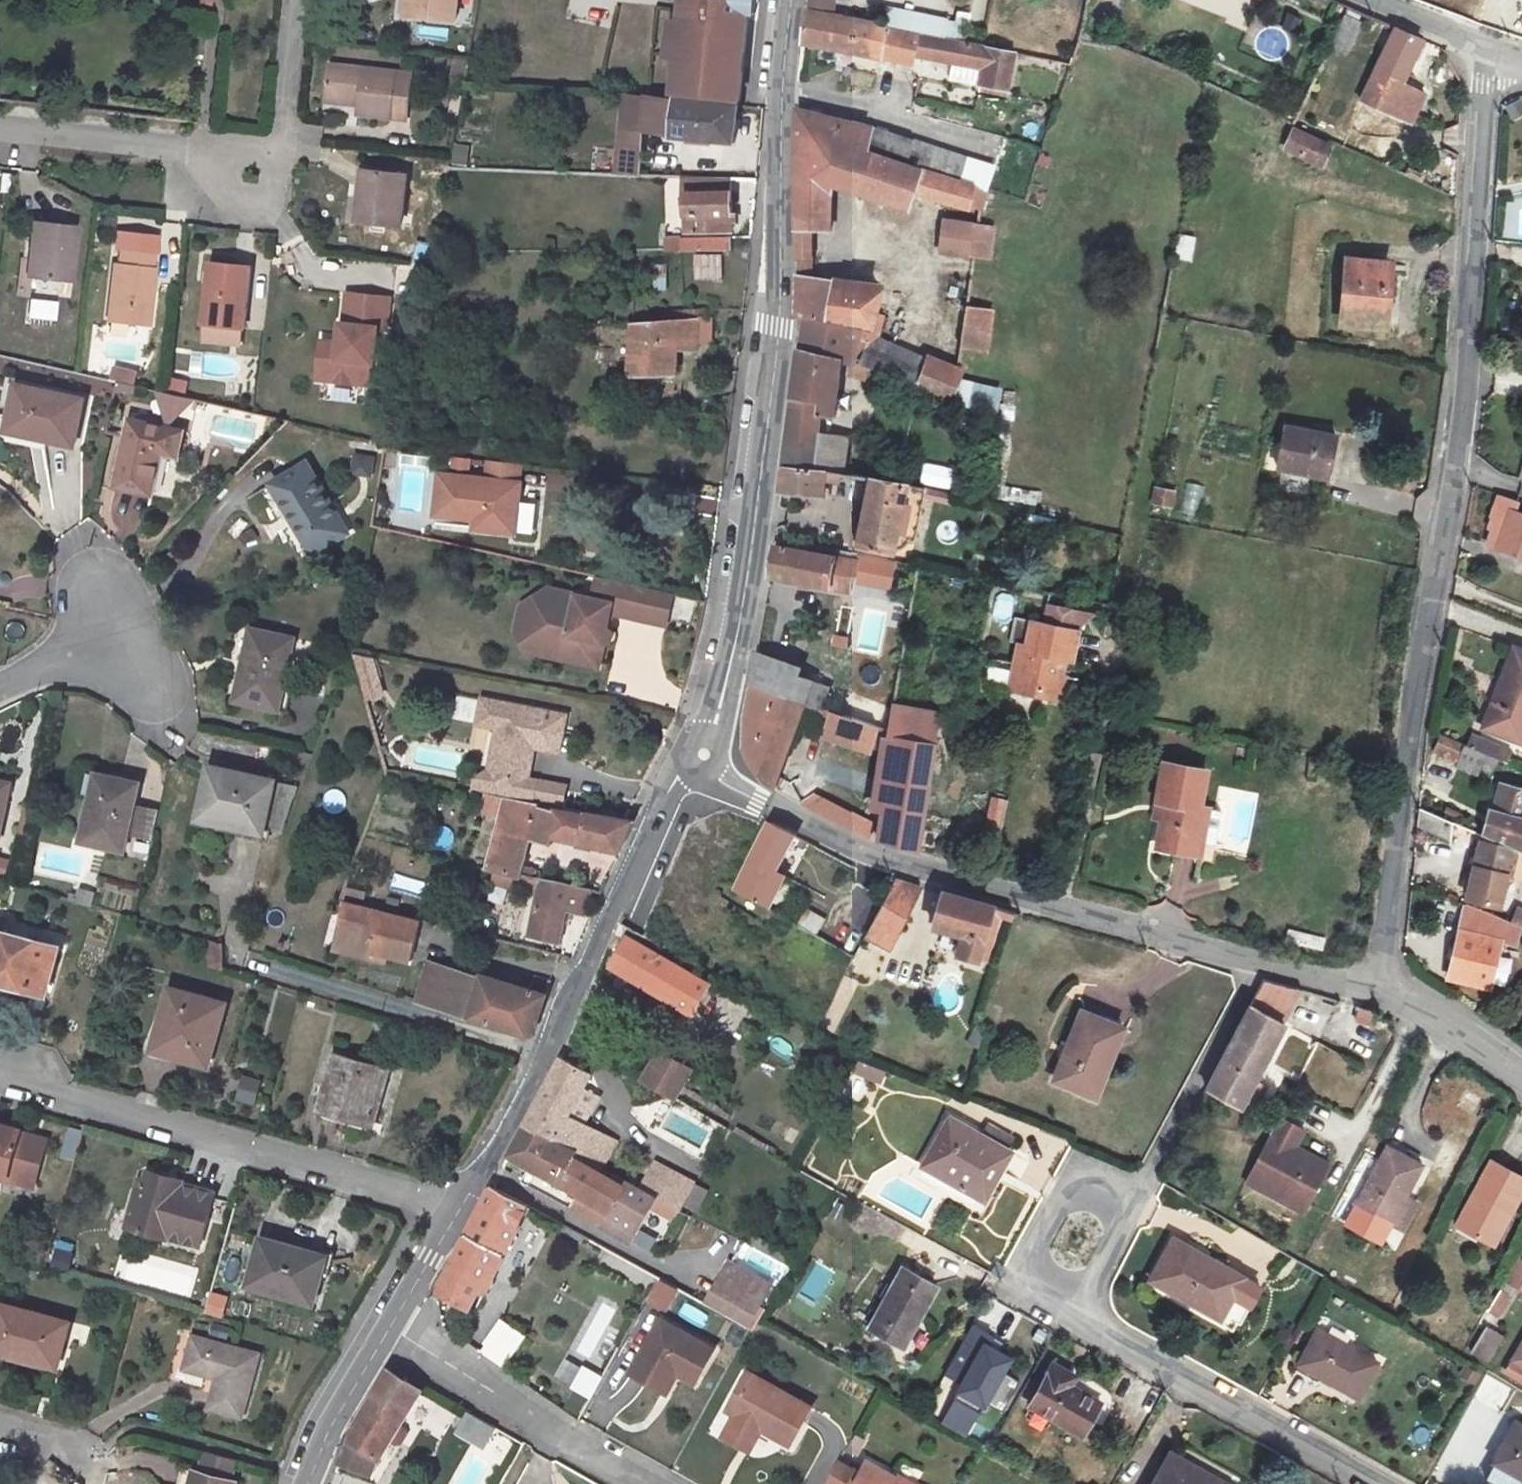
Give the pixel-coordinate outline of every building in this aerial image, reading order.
[(405,16),(415,17),(417,0),(407,0),(405,16)] [(415,17),(457,22),(459,0),(417,0),(415,17)] [(680,20),(676,55),(674,70),(681,71),(678,95),(740,101),(743,72),(738,71),(740,51),(746,51),(750,10),(748,10),(749,0),(682,0),(680,20)] [(757,11),(758,0),(749,0),(748,10),(750,10),(757,11)] [(853,0),(812,0),(812,3),(851,12),(853,0)] [(972,0),(933,0),(931,7),(968,17),(972,0)] [(892,25),(811,8),(809,8),(804,42),(886,59),(892,25)] [(1345,15),(1333,45),(1350,52),(1361,21),(1345,15)] [(680,20),(669,19),(666,54),(676,55),(680,20)] [(915,65),(917,52),(984,66),(981,83),(1010,89),(1017,51),(892,25),(886,59),(915,65)] [(1403,85),(1424,41),(1396,29),(1362,102),(1412,125),(1426,95),(1403,85)] [(738,71),(743,72),(746,51),(740,51),(738,71)] [(356,115),(405,121),(410,75),(329,64),(325,97),(358,102),(357,106),(356,115)] [(681,71),(674,70),(671,94),(678,95),(681,71)] [(644,134),(648,98),(625,96),(621,132),(644,134)] [(358,102),(325,97),(325,102),(357,106),(358,102)] [(736,144),(739,106),(648,98),(644,134),(736,144)] [(871,153),(874,130),(859,125),(798,110),(798,135),(871,153)] [(1283,152),(1324,168),(1334,142),(1293,126),(1283,152)] [(999,168),(874,130),(871,153),(992,191),(999,168)] [(973,206),(982,209),(989,211),(992,191),(871,153),(798,135),(797,219),(799,253),(797,318),(807,318),(831,319),(861,328),(859,337),(867,340),(861,364),(875,368),(915,386),(927,358),(882,339),(886,315),(875,311),(881,288),(815,282),(817,230),(833,230),(835,186),(913,214),(920,196),(969,213),(973,206)] [(408,175),(365,170),(360,222),(402,226),(408,175)] [(702,186),(703,177),(683,176),(683,184),(702,186)] [(712,189),(684,189),(683,230),(732,229),(733,178),(712,178),(712,189)] [(68,273),(74,221),(33,216),(28,269),(68,273)] [(991,261),(997,225),(942,216),(937,252),(991,261)] [(1179,234),(1174,258),(1192,261),(1196,237),(1179,234)] [(728,248),(728,236),(681,237),(680,249),(728,248)] [(154,289),(155,264),(153,264),(154,249),(122,245),(120,261),(114,261),(108,317),(144,321),(147,288),(154,289)] [(1375,316),(1377,295),(1386,296),(1390,257),(1340,252),(1334,312),(1375,316)] [(692,254),(692,279),(704,278),(704,254),(692,254)] [(718,254),(707,254),(706,279),(719,279),(718,254)] [(251,265),(211,262),(206,323),(241,327),(246,328),(251,265)] [(319,348),(317,371),(368,374),(369,352),(371,352),(374,317),(383,318),(385,287),(342,284),(341,314),(338,314),(336,334),(336,349),(319,348)] [(988,352),(996,309),(968,304),(960,347),(988,352)] [(676,318),(675,351),(695,351),(697,317),(676,318)] [(674,377),(675,351),(676,318),(629,320),(625,377),(674,377)] [(857,474),(859,466),(848,464),(851,441),(821,436),(824,417),(836,419),(844,361),(850,362),(853,363),(859,337),(861,328),(831,319),(807,318),(799,356),(786,466),(843,472),(857,474)] [(206,340),(239,343),(241,327),(208,324),(206,340)] [(336,334),(320,333),(319,348),(336,349),(336,334)] [(928,355),(927,358),(915,386),(952,402),(965,370),(928,355)] [(872,382),(875,368),(861,364),(853,363),(850,362),(846,376),(872,382)] [(139,371),(116,366),(114,377),(137,382),(139,371)] [(0,411),(0,434),(45,444),(48,435),(75,442),(86,395),(20,379),(12,412),(0,410),(0,411)] [(1000,408),(1001,384),(964,383),(963,406),(1000,408)] [(192,395),(163,388),(168,419),(172,420),(192,395)] [(131,415),(116,481),(153,490),(163,448),(175,452),(182,427),(177,426),(178,422),(172,420),(168,419),(157,416),(156,421),(142,417),(131,415)] [(1328,477),(1336,435),(1286,425),(1279,468),(1328,477)] [(354,455),(353,473),(372,474),(373,455),(354,455)] [(516,533),(521,490),(522,484),(518,483),(521,463),(491,459),(488,480),(443,473),(437,514),(476,519),(475,528),(516,533)] [(308,462),(266,486),(309,559),(351,534),(308,462)] [(949,489),(953,468),(923,463),(919,484),(949,489)] [(841,481),(843,472),(786,466),(783,489),(824,493),(827,480),(841,481)] [(912,560),(927,488),(869,477),(855,549),(912,560)] [(1185,482),(1179,511),(1196,514),(1202,486),(1185,482)] [(1151,505),(1174,508),(1177,490),(1154,487),(1151,505)] [(1521,557),(1521,516),(1509,512),(1513,501),(1497,496),(1490,517),(1492,517),(1488,531),(1490,532),(1486,545),(1521,557)] [(111,510),(124,534),(143,523),(131,499),(111,510)] [(852,592),(858,561),(775,546),(771,578),(852,592)] [(613,618),(667,628),(674,592),(593,577),(589,597),(524,584),(510,653),(603,670),(613,618)] [(299,634),(259,623),(242,692),(283,704),(299,634)] [(1018,646),(1016,657),(1014,667),(1024,669),(1020,693),(1026,694),(1060,701),(1065,678),(1057,676),(1061,661),(1073,663),(1079,633),(1031,623),(1026,647),(1018,646)] [(1514,645),(1485,725),(1521,739),(1521,648),(1514,645)] [(362,697),(378,696),(375,656),(359,658),(362,697)] [(831,690),(801,678),(804,672),(756,656),(752,685),(824,710),(831,690)] [(1024,669),(1014,667),(1009,691),(1020,693),(1024,669)] [(884,730),(824,710),(752,685),(746,715),(745,751),(766,779),(776,785),(805,708),(819,712),(817,716),(829,721),(823,736),(870,753),(872,746),(879,749),(883,738),(889,740),(876,821),(808,789),(803,802),(864,833),(916,851),(938,714),(888,707),(884,730)] [(536,745),(561,751),(567,717),(485,701),(480,724),(500,728),(492,773),(528,781),(536,745)] [(1509,761),(1462,742),(1462,744),(1438,734),(1433,744),(1456,759),(1454,764),(1475,773),(1503,776),(1509,761)] [(280,778),(218,762),(204,813),(267,830),(280,778)] [(122,849),(127,830),(135,798),(140,776),(97,764),(79,838),(122,849)] [(1161,825),(1156,851),(1176,855),(1178,847),(1201,851),(1202,846),(1215,848),(1222,816),(1198,812),(1206,776),(1164,769),(1156,806),(1164,808),(1161,825)] [(0,780),(0,820),(8,782),(0,780)] [(1521,831),(1521,791),(1500,784),(1494,804),(1487,802),(1480,828),(1487,830),(1485,836),(1517,849),(1521,831)] [(636,820),(629,819),(582,810),(582,813),(538,805),(539,802),(504,796),(486,864),(522,874),(529,844),(538,846),(541,834),(623,851),(636,820)] [(1002,825),(1009,800),(993,796),(986,821),(1002,825)] [(135,798),(127,830),(147,836),(155,804),(135,798)] [(1156,806),(1153,823),(1161,825),(1164,808),(1156,806)] [(1453,824),(1417,809),(1415,826),(1450,841),(1453,824)] [(778,870),(796,836),(798,834),(773,823),(738,886),(770,904),(787,874),(778,870)] [(1508,847),(1483,841),(1470,898),(1502,905),(1510,875),(1503,872),(1508,847)] [(1201,851),(1178,847),(1176,855),(1199,859),(1201,851)] [(10,858),(0,856),(0,875),(6,876),(10,858)] [(585,914),(595,884),(544,875),(531,934),(562,940),(569,911),(585,914)] [(871,981),(925,887),(898,880),(847,968),(871,981)] [(87,902),(91,890),(77,886),(75,891),(69,889),(67,896),(87,902)] [(699,936),(651,910),(656,900),(635,889),(632,894),(621,923),(684,959),(699,936)] [(959,956),(977,962),(982,943),(990,945),(998,917),(1014,922),(1017,913),(944,893),(934,928),(964,938),(959,956)] [(348,902),(339,943),(379,953),(413,961),(423,920),(348,902)] [(1465,906),(1447,978),(1488,989),(1490,984),(1503,933),(1510,936),(1518,939),(1521,930),(1521,928),(1511,924),(1465,906)] [(1511,924),(1521,928),(1521,909),(1518,907),(1511,924)] [(503,912),(497,934),(514,938),(520,916),(503,912)] [(50,990),(62,950),(10,933),(14,920),(0,915),(0,981),(25,988),(26,983),(50,990)] [(1503,933),(1490,984),(1497,986),(1510,936),(1503,933)] [(696,1016),(713,982),(631,936),(612,968),(696,1016)] [(379,953),(339,943),(337,950),(377,959),(379,953)] [(467,1016),(480,973),(430,959),(417,1001),(467,1016)] [(533,1036),(554,980),(540,977),(536,990),(480,973),(467,1016),(533,1036)] [(1262,981),(1206,1091),(1240,1111),(1307,994),(1262,981)] [(215,1060),(232,1000),(178,985),(161,1044),(215,1060)] [(1359,1009),(1355,1019),(1370,1025),(1374,1016),(1359,1009)] [(1124,1030),(1084,1014),(1057,1082),(1097,1099),(1124,1030)] [(695,1070),(664,1052),(647,1082),(679,1099),(695,1070)] [(376,1123),(392,1071),(340,1054),(323,1107),(376,1123)] [(526,1127),(574,1154),(573,1157),(598,1171),(615,1140),(590,1127),(568,1117),(591,1072),(563,1057),(526,1127)] [(861,1070),(868,1073),(871,1064),(866,1062),(861,1070)] [(868,1073),(886,1080),(890,1071),(871,1064),(868,1073)] [(235,1101),(255,1104),(260,1078),(240,1075),(235,1101)] [(1302,1205),(1325,1166),(1292,1147),(1282,1142),(1292,1126),(1277,1117),(1244,1175),(1258,1183),(1255,1189),(1281,1204),(1285,1196),(1302,1205)] [(956,1120),(930,1166),(986,1198),(999,1176),(1003,1178),(1017,1154),(1011,1151),(989,1139),(956,1120)] [(1292,1147),(1301,1131),(1292,1126),(1282,1142),(1292,1147)] [(659,1199),(634,1186),(629,1183),(627,1187),(598,1171),(573,1157),(574,1154),(526,1127),(510,1155),(574,1191),(565,1207),(605,1228),(614,1212),(643,1229),(659,1199)] [(989,1139),(1011,1151),(1018,1139),(996,1127),(989,1139)] [(22,1182),(34,1138),(0,1129),(0,1176),(22,1182)] [(1405,1193),(1421,1163),(1384,1144),(1352,1205),(1384,1223),(1401,1191),(1405,1193)] [(1505,1202),(1511,1206),(1521,1185),(1521,1173),(1491,1156),(1455,1221),(1486,1238),(1505,1202)] [(1244,1175),(1241,1180),(1255,1189),(1258,1183),(1244,1175)] [(138,1231),(181,1243),(181,1241),(214,1250),(228,1200),(191,1190),(193,1184),(164,1176),(161,1184),(155,1182),(151,1196),(148,1195),(138,1231)] [(695,1183),(683,1208),(696,1213),(708,1189),(695,1183)] [(493,1187),(437,1291),(470,1309),(483,1287),(486,1288),(529,1208),(493,1187)] [(1401,1191),(1384,1223),(1388,1225),(1405,1193),(1401,1191)] [(1281,1204),(1297,1214),(1302,1205),(1285,1196),(1281,1204)] [(1511,1206),(1505,1202),(1486,1238),(1492,1241),(1511,1206)] [(614,1212),(605,1228),(634,1244),(643,1229),(614,1212)] [(1238,1328),(1260,1288),(1172,1239),(1150,1282),(1238,1328)] [(329,1306),(342,1260),(278,1242),(266,1289),(329,1306)] [(198,1269),(121,1247),(112,1278),(189,1300),(198,1269)] [(750,1247),(744,1260),(772,1274),(779,1261),(750,1247)] [(599,1262),(647,1290),(654,1277),(607,1249),(599,1262)] [(1514,1258),(1501,1280),(1521,1292),(1521,1263),(1514,1258)] [(736,1265),(711,1308),(754,1332),(778,1288),(736,1265)] [(910,1354),(944,1294),(907,1273),(874,1335),(910,1354)] [(657,1279),(647,1303),(669,1312),(678,1288),(657,1279)] [(1499,1290),(1488,1316),(1500,1321),(1511,1296),(1499,1290)] [(0,1312),(0,1352),(59,1368),(71,1322),(3,1302),(0,1312)] [(509,1361),(526,1337),(500,1318),(483,1343),(509,1361)] [(714,1349),(660,1319),(629,1374),(661,1392),(677,1363),(699,1375),(714,1349)] [(214,1321),(210,1334),(228,1339),(232,1325),(214,1321)] [(970,1326),(944,1377),(960,1384),(940,1423),(971,1439),(1016,1350),(970,1326)] [(1485,1362),(1500,1337),(1484,1327),(1469,1353),(1485,1362)] [(1322,1381),(1360,1403),(1379,1367),(1321,1334),(1303,1367),(1324,1378),(1322,1381)] [(243,1417),(261,1354),(194,1336),(184,1369),(218,1378),(210,1408),(243,1417)] [(1511,1362),(1521,1368),(1521,1342),(1511,1362)] [(563,1359),(555,1382),(594,1396),(602,1374),(563,1359)] [(677,1363),(661,1392),(666,1394),(677,1374),(695,1384),(699,1375),(677,1363)] [(424,1390),(391,1368),(360,1420),(345,1447),(339,1463),(362,1469),(368,1453),(381,1460),(424,1390)] [(1075,1378),(1060,1369),(1039,1410),(1090,1439),(1107,1407),(1070,1387),(1075,1378)] [(762,1429),(771,1434),(798,1451),(819,1413),(755,1376),(735,1414),(743,1419),(732,1440),(750,1451),(762,1429)] [(472,1411),(460,1431),(485,1446),(496,1425),(472,1411)] [(771,1434),(762,1429),(750,1451),(758,1456),(771,1434)] [(1504,1470),(1521,1480),(1521,1435),(1504,1470)] [(196,1471),(193,1483),(237,1483),(238,1482),(233,1481),(239,1461),(206,1452),(201,1472),(196,1471)] [(898,1474),(897,1477),(853,1452),(836,1483),(917,1483),(898,1474)] [(1237,1468),(1228,1483),(1267,1483),(1237,1468)]
